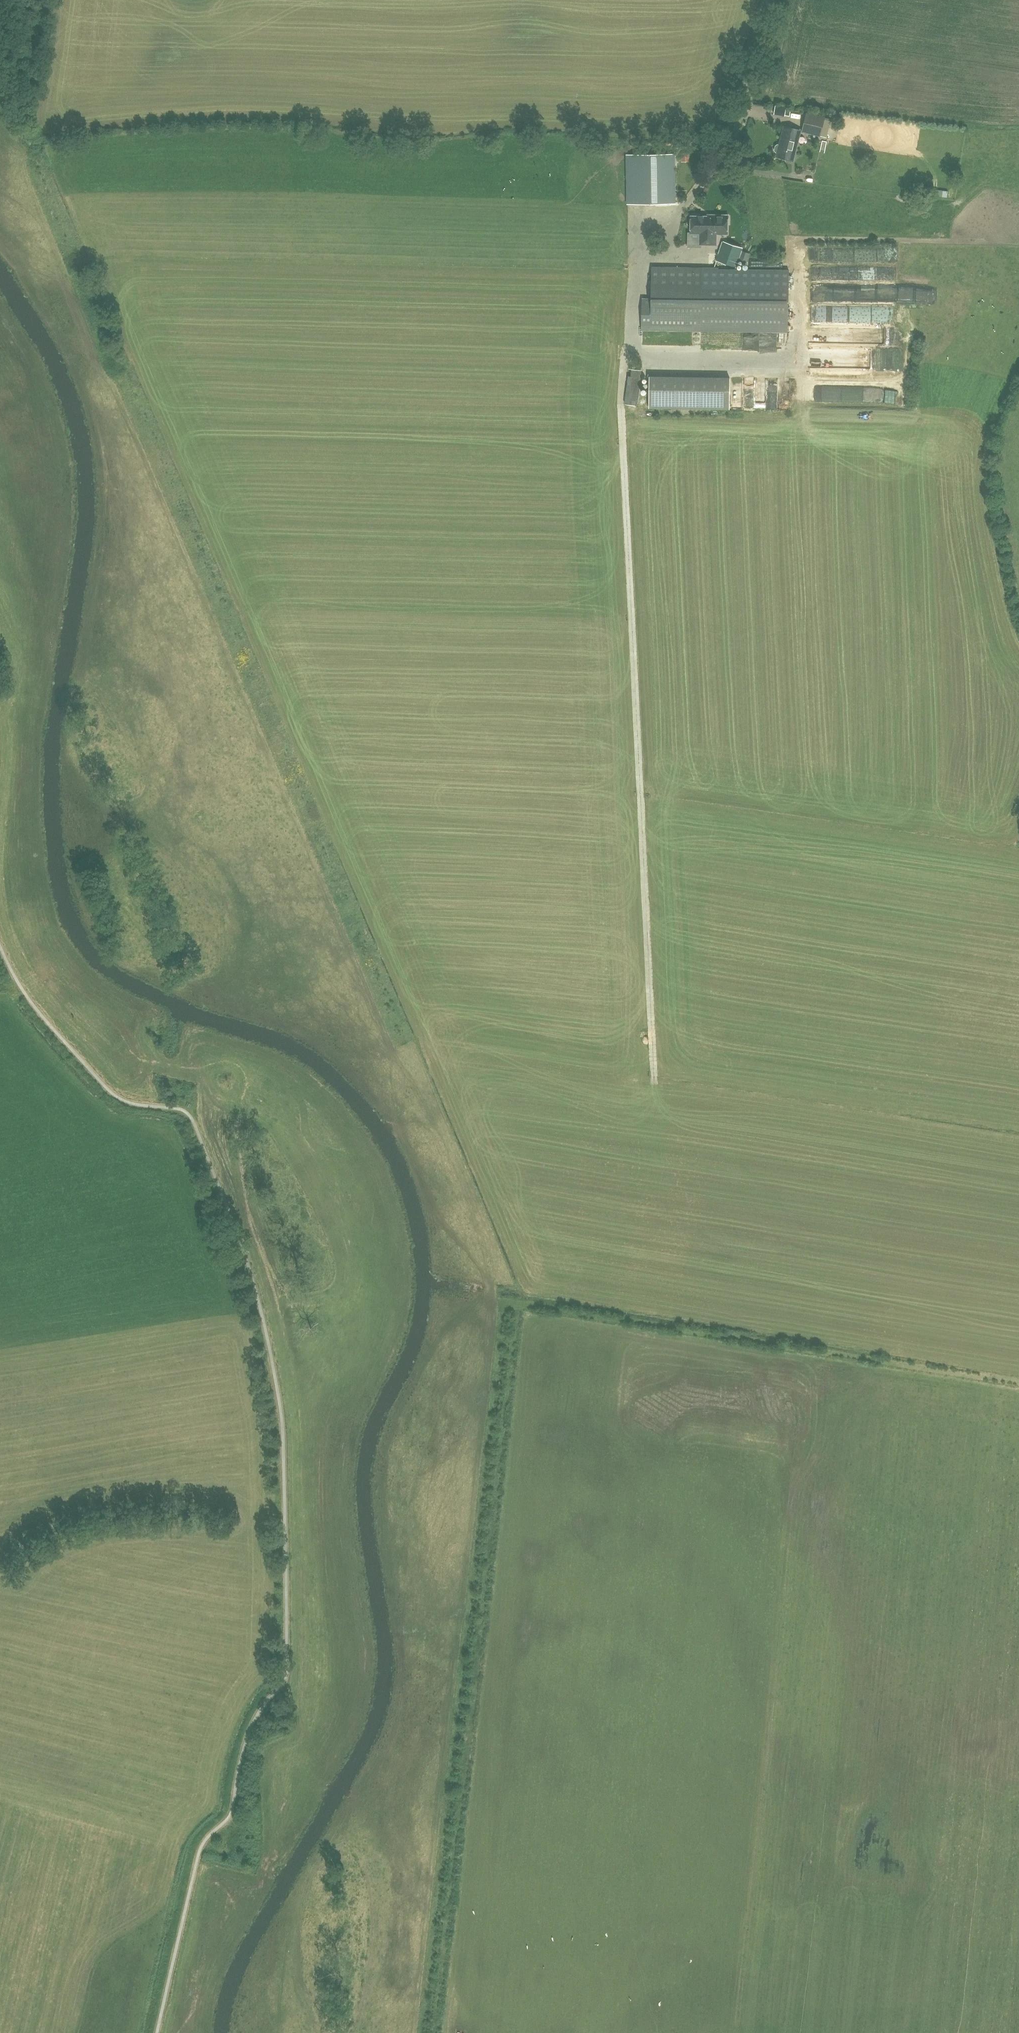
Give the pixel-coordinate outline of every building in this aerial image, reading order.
[(827,137),(829,126),(823,125),(825,117),(806,113),(802,131),(821,135),(827,137)] [(793,160),(800,130),(784,126),(779,146),(777,145),(775,147),(774,151),(775,153),(777,154),(777,156),(793,160)] [(628,203),(675,202),(674,153),(627,154),(628,203)] [(890,155),(888,162),(896,165),(898,157),(890,155)] [(933,188),(920,186),(919,193),(932,195),(933,188)] [(716,245),(716,234),(727,234),(727,224),(729,224),(729,217),(728,217),(728,215),(712,215),(712,216),(699,216),(699,215),(693,215),(693,216),(691,216),(691,233),(700,234),(700,245),(716,245)] [(652,271),(651,299),(649,329),(788,332),(789,270),(786,270),(735,270),(739,260),(748,262),(750,253),(743,251),(744,247),(722,240),(721,246),(713,269),(703,269),(660,267),(652,267),(652,271)] [(892,340),(892,328),(827,323),(829,309),(822,308),(821,325),(816,325),(815,335),(830,336),(830,331),(843,332),(843,336),(892,340)] [(813,362),(841,363),(841,349),(824,348),(824,353),(813,353),(813,362)] [(892,370),(906,370),(906,353),(891,353),(891,360),(892,360),(892,370)] [(625,405),(637,406),(641,371),(629,370),(625,405)] [(649,377),(649,407),(730,409),(730,378),(649,377)] [(760,377),(760,401),(772,401),(772,409),(782,409),(782,389),(791,389),(791,382),(771,381),(771,377),(760,377)]
